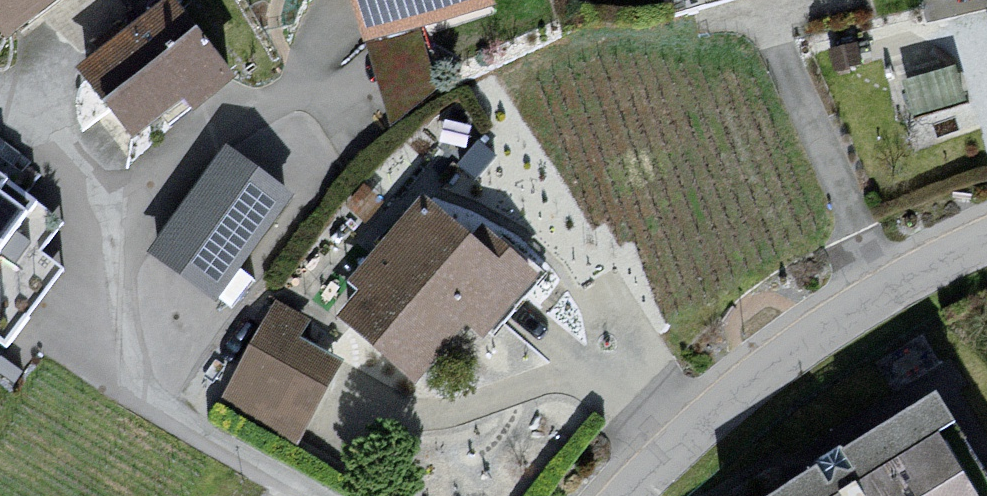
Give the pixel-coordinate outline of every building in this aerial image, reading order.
[(29,60),(107,0),(0,0),(0,23),(29,60)] [(76,66),(130,138),(185,96),(194,108),(237,76),(179,0),(162,0),(76,66)] [(376,57),(506,17),(501,0),(359,0),(376,57)] [(957,58),(907,77),(919,109),(969,91),(957,58)] [(294,194),(225,145),(148,253),(216,302),(294,194)] [(0,190),(0,253),(30,211),(0,190)] [(368,303),(353,321),(437,391),(529,279),(426,194),(349,287),(368,303)] [(305,330),(315,307),(273,289),(226,396),(308,432),(345,347),(305,330)] [(955,408),(806,495),(986,495),(986,461),(955,408)]
